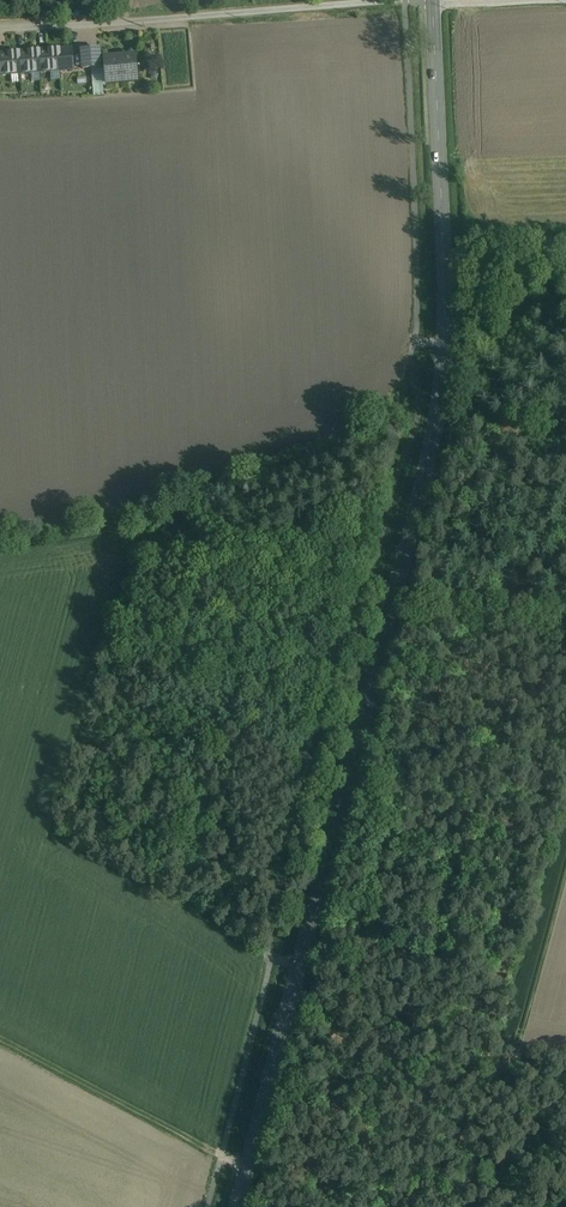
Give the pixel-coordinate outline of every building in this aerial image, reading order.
[(74,69),(72,49),(0,54),(0,75),(74,69)] [(100,49),(82,50),(83,69),(92,68),(101,67),(100,49)] [(125,59),(105,61),(105,59),(104,59),(105,67),(106,84),(138,81),(136,56),(125,57),(125,59)] [(106,84),(105,67),(101,67),(92,68),(95,95),(104,94),(103,84),(106,84)]
